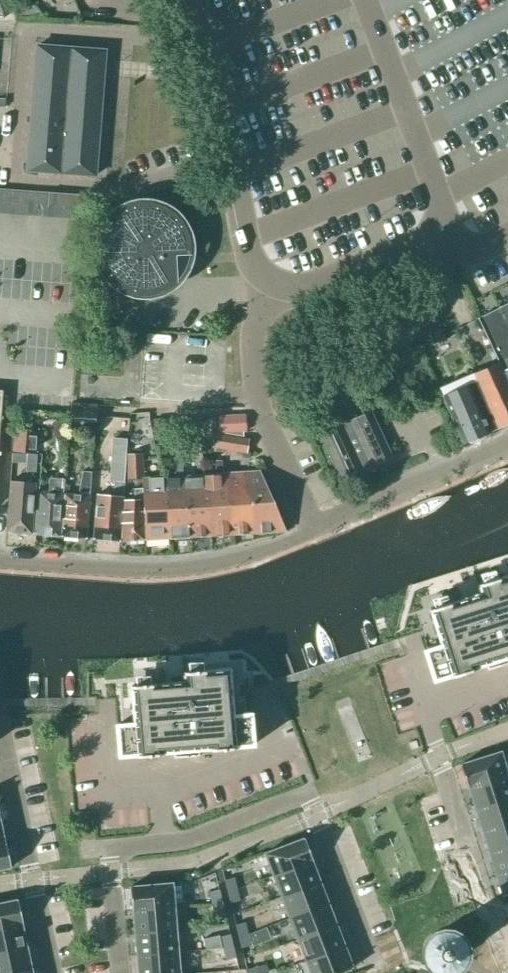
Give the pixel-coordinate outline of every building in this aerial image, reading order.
[(95,176),(105,51),(37,46),(27,171),(95,176)] [(177,282),(179,280),(175,258),(190,255),(190,251),(190,247),(190,243),(189,239),(188,235),(187,232),(185,228),(183,225),(181,221),(178,218),(175,216),(172,213),(169,211),(165,209),(162,207),(158,206),(154,205),(150,204),(146,204),(142,203),(138,204),(134,205),(130,206),(127,207),(123,209),(120,211),(116,213),(113,215),(110,218),(108,221),(105,224),(103,228),(102,232),(100,235),(99,239),(98,243),(98,247),(98,251),(98,255),(99,259),(100,263),(101,267),(103,270),(105,274),(107,277),(110,280),(112,283),(115,286),(119,288),(122,290),(126,292),(129,293),(133,294),(137,295),(141,296),(145,296),(149,296),(153,295),(157,294),(161,293),(164,291),(168,289),(171,287),(174,285),(177,282)] [(500,308),(507,328),(507,304),(500,308)] [(477,319),(492,351),(501,371),(507,368),(507,328),(500,308),(499,307),(477,319)] [(507,425),(507,386),(501,371),(492,351),(477,319),(454,331),(473,375),(498,429),(507,425)] [(463,444),(498,429),(473,375),(440,389),(456,428),(463,444)] [(347,381),(313,397),(324,419),(329,417),(334,428),(357,417),(352,406),(357,404),(347,381)] [(341,481),(392,457),(371,411),(357,417),(334,428),(319,435),(341,481)] [(245,415),(217,417),(218,433),(245,436),(245,431),(246,431),(245,415)] [(169,419),(154,420),(155,442),(170,442),(169,419)] [(12,452),(37,455),(37,453),(34,453),(36,433),(14,431),(12,452)] [(246,453),(248,440),(219,435),(217,449),(246,453)] [(97,495),(93,539),(120,541),(123,501),(126,460),(128,440),(114,439),(111,481),(114,481),(113,496),(97,495)] [(35,473),(37,455),(12,452),(12,461),(26,462),(25,472),(35,473)] [(126,479),(140,479),(139,460),(126,460),(126,479)] [(221,474),(223,474),(222,461),(215,461),(216,474),(202,475),(206,536),(225,535),(221,474)] [(86,538),(92,473),(83,472),(78,496),(64,495),(61,536),(86,538)] [(241,473),(245,534),(283,532),(284,532),(286,531),(260,472),(241,473)] [(225,535),(245,534),(241,473),(223,474),(221,474),(225,535)] [(186,538),(206,536),(202,475),(182,476),(186,538)] [(31,534),(35,484),(17,482),(17,477),(11,476),(6,532),(31,534)] [(164,539),(186,538),(182,476),(160,478),(164,539)] [(60,536),(65,479),(49,478),(48,493),(38,492),(35,534),(60,536)] [(146,540),(164,539),(160,478),(142,479),(142,488),(146,540)] [(120,541),(146,540),(142,488),(134,488),(134,500),(123,501),(120,541)] [(478,585),(481,594),(430,610),(441,646),(424,651),(433,678),(449,673),(451,678),(475,670),(474,668),(486,664),(487,670),(507,664),(507,575),(478,585)] [(233,716),(229,669),(184,673),(184,682),(131,687),(134,724),(116,725),(119,756),(137,755),(137,757),(162,755),(161,753),(174,752),(174,758),(199,756),(199,750),(211,749),(211,751),(236,749),(236,747),(253,745),(250,714),(233,716)] [(398,719),(403,742),(421,738),(417,715),(398,719)] [(507,775),(500,752),(460,765),(467,788),(468,787),(507,775)] [(507,775),(468,787),(475,809),(507,798),(507,777),(507,775)] [(475,809),(482,831),(507,822),(507,798),(475,809)] [(482,831),(489,852),(507,846),(507,822),(482,831)] [(273,876),(313,860),(304,838),(265,854),(273,876)] [(0,846),(0,870),(11,868),(6,844),(0,846)] [(489,852),(496,875),(507,871),(507,846),(489,852)] [(281,897),(320,882),(312,862),(313,861),(313,860),(273,876),(281,897)] [(496,875),(504,897),(507,896),(507,871),(496,875)] [(235,890),(237,890),(234,878),(224,880),(227,893),(235,890)] [(289,918),(328,903),(320,882),(281,897),(289,918)] [(132,910),(174,907),(172,884),(130,887),(132,910)] [(212,905),(222,902),(220,890),(209,893),(212,905)] [(235,890),(227,893),(230,904),(240,901),(237,890),(235,890)] [(23,923),(18,900),(0,904),(0,928),(23,923)] [(222,902),(212,905),(215,916),(225,913),(222,902)] [(298,939),(336,925),(328,903),(289,918),(298,939)] [(135,933),(176,930),(174,907),(132,910),(132,912),(133,911),(135,933)] [(238,937),(249,934),(246,922),(235,925),(238,937)] [(26,946),(22,924),(23,924),(23,923),(0,928),(0,951),(26,946)] [(306,961),(344,946),(336,925),(298,939),(306,961)] [(137,956),(178,952),(176,930),(135,933),(137,956)] [(442,971),(445,971),(448,970),(451,969),(453,968),(456,966),(458,964),(460,961),(461,958),(462,956),(463,953),(463,949),(462,946),(462,944),(460,941),(459,938),(456,936),(454,934),(451,933),(449,931),(446,931),(442,931),(439,931),(436,932),(434,933),(431,934),(429,936),(427,939),(425,941),(424,944),(423,947),(423,950),(423,953),(424,956),(425,959),(426,962),(428,964),(430,966),(433,968),(436,969),(439,970),(442,971)] [(249,934),(238,937),(241,949),(251,946),(249,934)] [(223,949),(233,947),(230,935),(220,937),(223,949)] [(31,968),(26,946),(0,951),(0,972),(7,972),(31,968)] [(306,961),(310,972),(340,972),(353,968),(344,946),(306,961)] [(233,947),(223,949),(226,960),(236,958),(233,947)] [(178,952),(137,956),(138,972),(180,972),(178,952)]
